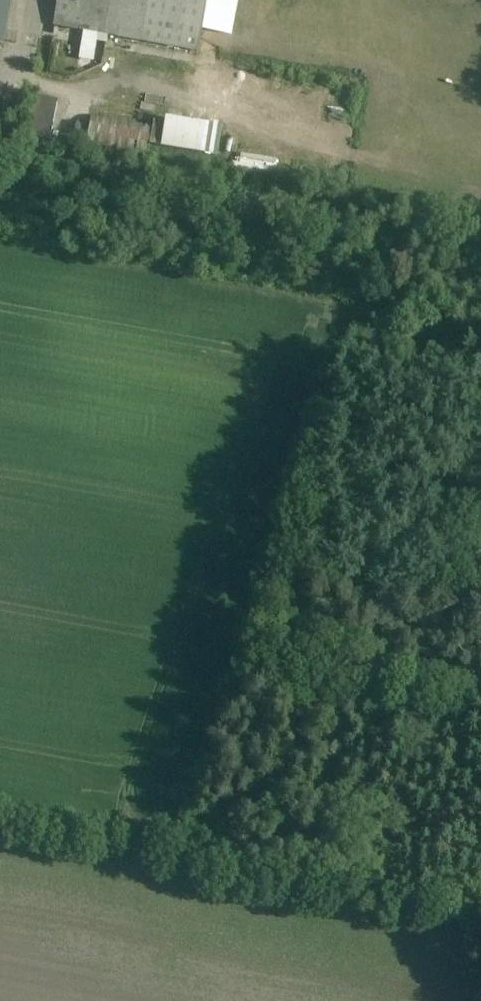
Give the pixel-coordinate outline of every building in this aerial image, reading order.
[(2,47),(11,0),(0,0),(0,46),(2,47)] [(53,26),(198,53),(208,0),(58,0),(53,26)] [(29,97),(21,137),(49,142),(57,102),(29,97)] [(92,116),(88,147),(147,155),(151,126),(92,116)] [(471,525),(480,530),(480,499),(471,525)]
